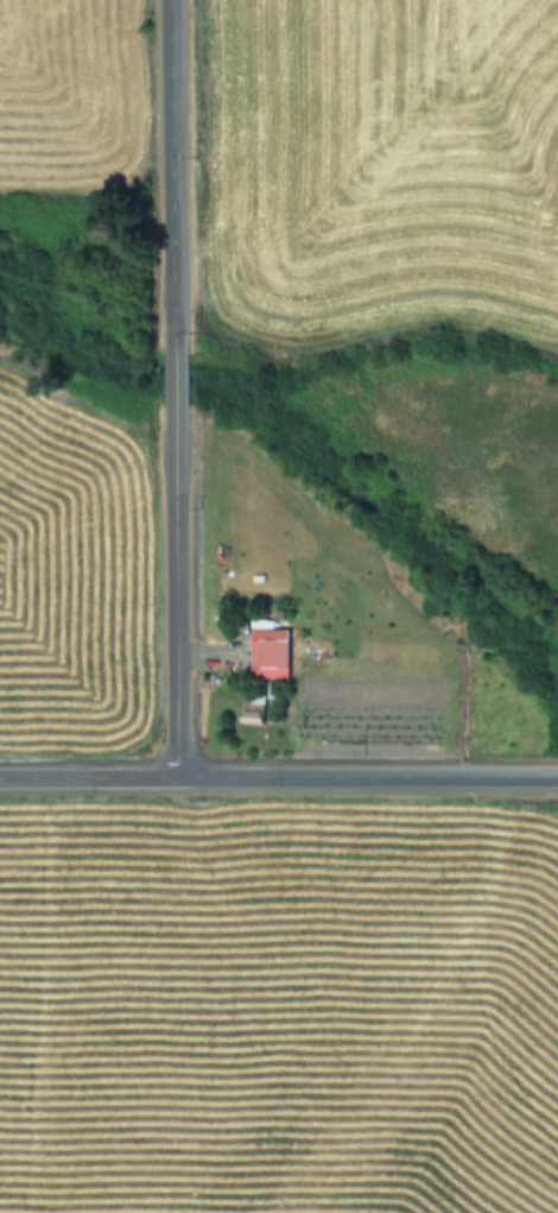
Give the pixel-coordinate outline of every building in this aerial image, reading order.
[(283,677),(284,629),(247,629),(246,675),(283,677)] [(240,723),(259,724),(259,697),(240,697),(240,723)]
